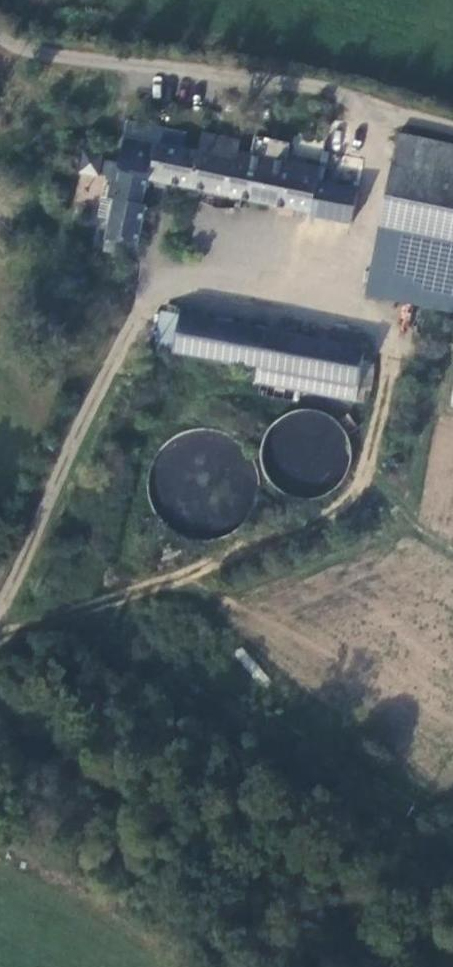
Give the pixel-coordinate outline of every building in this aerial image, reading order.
[(401,132),(366,292),(452,310),(452,143),(401,132)] [(188,155),(101,135),(93,168),(96,169),(94,177),(82,174),(73,212),(87,215),(82,237),(127,248),(136,208),(127,206),(130,191),(136,192),(139,179),(298,217),(297,219),(337,229),(345,195),(310,187),(312,177),(226,156),(228,146),(192,138),(188,155)] [(350,353),(138,315),(125,383),(238,403),(242,386),(341,404),(350,353)]
